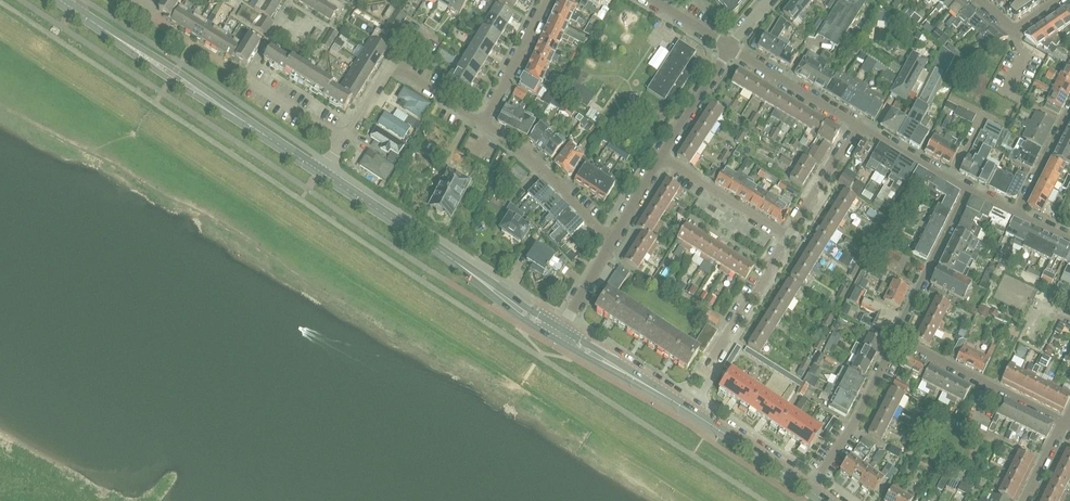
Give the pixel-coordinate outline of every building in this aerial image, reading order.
[(182,0),(166,0),(165,2),(176,9),(182,0)] [(271,18),(281,2),(278,0),(267,0),(259,0),(254,8),(271,18)] [(298,0),(314,10),(321,0),(299,0),(298,0)] [(322,0),(321,0),(314,10),(331,20),(335,14),(339,16),(345,6),(335,0),(328,0),(326,3),(322,0)] [(438,2),(448,8),(454,0),(439,0),(438,2)] [(468,2),(469,0),(454,0),(448,8),(460,15),(468,2)] [(518,0),(525,4),(528,0),(499,0),(513,9),(518,0)] [(577,5),(568,0),(559,0),(556,7),(579,18),(582,20),(585,15),(575,10),(577,5)] [(720,5),(731,18),(739,11),(737,10),(742,4),(743,5),(747,0),(715,0),(720,5)] [(791,3),(803,13),(811,3),(807,0),(794,0),(791,3)] [(837,47),(867,0),(839,0),(817,35),(837,47)] [(902,3),(899,0),(896,0),(889,8),(899,15),(905,7),(901,4),(902,3)] [(948,12),(959,0),(939,0),(938,2),(940,4),(935,9),(939,12),(943,7),(948,12)] [(953,25),(953,24),(957,20),(958,20),(971,5),(965,0),(959,0),(948,12),(953,16),(946,24),(950,28),(952,25),(953,25)] [(996,4),(1005,11),(1015,0),(1000,0),(996,4)] [(1014,3),(1023,15),(1032,9),(1026,0),(1017,0),(1014,3)] [(1032,9),(1038,5),(1036,3),(1039,0),(1026,0),(1032,9)] [(830,9),(833,5),(827,1),(824,5),(830,9)] [(164,17),(169,20),(176,9),(165,2),(159,11),(166,15),(164,17)] [(794,23),(798,17),(803,22),(808,17),(803,13),(791,3),(783,13),(794,23)] [(1014,3),(1006,13),(1014,20),(1016,20),(1023,15),(1014,3)] [(182,5),(171,22),(182,28),(192,12),(182,5)] [(267,34),(273,23),(244,5),(237,16),(267,34)] [(382,14),(381,5),(374,6),(375,15),(382,14)] [(507,27),(508,24),(512,19),(518,23),(521,18),(515,14),(513,16),(496,5),(489,16),(507,27)] [(961,22),(966,26),(978,12),(971,5),(958,20),(957,20),(953,24),(953,25),(956,28),(961,22)] [(597,15),(600,11),(592,6),(589,10),(597,15)] [(407,17),(390,7),(384,17),(389,21),(386,27),(397,33),(407,17)] [(568,25),(570,20),(576,23),(579,18),(556,7),(551,17),(568,25)] [(908,21),(910,18),(913,14),(905,7),(899,15),(908,21)] [(1053,15),(1066,27),(1067,29),(1069,32),(1069,25),(1069,15),(1063,8),(1053,15)] [(182,28),(192,34),(202,18),(192,12),(182,28)] [(877,21),(889,23),(890,13),(879,12),(877,21)] [(972,29),(975,32),(985,18),(978,12),(966,26),(962,31),(960,33),(964,36),(972,29)] [(913,14),(910,18),(918,24),(922,19),(914,13),(913,14)] [(589,23),(596,27),(601,20),(593,15),(589,23)] [(1041,24),(1056,34),(1062,39),(1062,38),(1057,34),(1063,30),(1067,35),(1069,32),(1067,29),(1066,27),(1053,15),(1041,24)] [(500,38),(502,35),(505,30),(512,34),(515,28),(508,24),(507,27),(489,16),(483,27),(500,38)] [(568,25),(551,17),(546,27),(570,38),(570,37),(578,42),(584,44),(587,39),(573,32),(574,28),(568,25)] [(774,33),(771,38),(765,35),(757,47),(769,54),(776,41),(774,40),(782,27),(783,27),(786,21),(781,17),(772,32),(774,33)] [(817,17),(813,22),(819,26),(822,21),(817,17)] [(192,34),(202,40),(212,24),(202,18),(192,34)] [(982,40),(983,38),(994,26),(985,18),(975,32),(979,35),(978,37),(982,40)] [(589,23),(589,24),(585,21),(579,30),(590,37),(596,27),(589,23)] [(791,26),(786,21),(783,27),(787,31),(791,26)] [(435,31),(439,24),(435,22),(431,29),(435,31)] [(811,27),(808,32),(812,34),(815,30),(816,31),(819,26),(813,22),(810,27),(811,27)] [(927,23),(923,27),(929,33),(933,29),(927,23)] [(202,40),(211,47),(222,30),(212,24),(202,40)] [(1041,24),(1032,30),(1051,43),(1052,43),(1056,47),(1062,39),(1056,34),(1041,24)] [(992,46),(1008,38),(994,26),(983,38),(992,46)] [(377,28),(371,38),(388,48),(397,33),(386,27),(383,32),(377,28)] [(494,48),(495,46),(499,40),(505,44),(508,39),(502,35),(500,38),(483,27),(477,38),(494,48)] [(558,45),(561,39),(568,42),(570,38),(546,27),(542,37),(558,45)] [(312,36),(317,39),(322,32),(317,29),(312,36)] [(211,47),(221,53),(232,36),(222,30),(211,47)] [(338,34),(331,30),(322,45),(329,49),(338,34)] [(1032,30),(1025,35),(1038,46),(1040,44),(1047,49),(1048,48),(1052,43),(1051,43),(1032,30)] [(799,38),(806,42),(809,36),(802,32),(799,38)] [(932,35),(930,33),(927,36),(936,43),(941,38),(934,32),(932,35)] [(944,34),(938,42),(944,47),(950,39),(944,34)] [(232,59),(242,43),(232,36),(221,53),(232,59)] [(249,37),(244,44),(256,52),(260,44),(249,37)] [(556,50),(558,46),(558,45),(542,37),(537,47),(560,59),(563,53),(556,50)] [(371,38),(364,48),(381,58),(388,48),(371,38)] [(489,57),(492,51),(498,55),(501,50),(495,46),(494,48),(477,38),(470,49),(487,59),(489,57)] [(338,39),(335,43),(342,48),(345,43),(338,39)] [(700,61),(693,57),(696,52),(679,41),(647,90),(664,101),(667,96),(674,101),(700,61)] [(787,48),(776,41),(769,54),(779,61),(787,48)] [(575,48),(580,50),(581,50),(584,44),(578,42),(575,48)] [(1052,43),(1048,48),(1053,52),(1057,47),(1056,47),(1052,43)] [(244,44),(240,51),(252,58),(256,52),(244,44)] [(267,56),(264,61),(345,111),(349,105),(352,107),(355,101),(332,87),(333,85),(327,81),(328,78),(320,73),(318,76),(313,72),(307,69),(309,66),(301,61),(299,64),(293,60),(291,62),(277,53),(279,50),(270,45),(264,55),(267,56)] [(860,49),(859,48),(855,46),(852,52),(857,55),(860,49)] [(549,65),(551,60),(558,63),(560,59),(537,47),(532,57),(549,65)] [(913,110),(911,113),(898,136),(909,143),(924,116),(925,117),(928,111),(930,108),(933,102),(932,101),(935,95),(939,89),(952,62),(955,57),(943,47),(928,77),(925,84),(918,96),(920,97),(913,110)] [(375,68),(381,58),(364,48),(358,58),(375,68)] [(790,67),(798,55),(787,48),(779,61),(790,67)] [(495,61),(489,57),(487,59),(470,49),(463,59),(481,70),(482,67),(486,62),(492,66),(495,61)] [(809,51),(795,74),(813,85),(824,69),(832,55),(824,50),(819,57),(809,51)] [(240,51),(234,61),(239,64),(241,61),(247,65),(252,58),(240,51)] [(578,55),(572,52),(567,62),(572,65),(578,55)] [(866,56),(862,53),(861,52),(856,60),(862,64),(864,61),(863,61),(866,56)] [(918,81),(925,84),(928,77),(921,74),(928,62),(912,53),(890,93),(906,102),(911,92),(918,81)] [(970,61),(961,54),(957,57),(965,64),(970,61)] [(547,69),(549,65),(532,57),(528,66),(551,77),(554,72),(547,69)] [(868,57),(866,60),(864,64),(872,69),(876,63),(868,57)] [(358,58),(352,68),(369,79),(375,68),(358,58)] [(474,81),(476,78),(479,73),(485,77),(489,71),(482,67),(481,70),(463,59),(457,70),(474,81)] [(873,69),(877,72),(879,72),(882,67),(876,64),(873,69)] [(549,82),(551,77),(528,66),(524,76),(539,84),(542,86),(543,85),(540,84),(542,79),(549,82)] [(813,85),(825,92),(834,76),(840,68),(836,66),(832,71),(834,75),(824,69),(813,85)] [(1061,74),(1044,66),(1042,70),(1047,73),(1054,77),(1059,79),(1069,85),(1069,70),(1065,67),(1061,74)] [(362,89),(369,79),(352,68),(345,78),(362,89)] [(825,92),(833,97),(842,82),(846,75),(839,71),(840,69),(840,68),(834,76),(825,92)] [(450,81),(468,91),(472,83),(479,87),(482,82),(476,78),(474,81),(457,70),(450,81)] [(732,83),(743,90),(751,77),(739,70),(732,83)] [(833,97),(841,102),(850,87),(855,78),(858,74),(850,70),(847,75),(846,75),(842,82),(833,97)] [(897,77),(890,72),(885,80),(892,85),(897,77)] [(537,96),(542,86),(539,84),(524,76),(520,82),(522,83),(520,87),(537,96)] [(743,90),(754,96),(762,84),(751,77),(743,90)] [(356,99),(362,89),(345,78),(339,89),(356,99)] [(841,102),(849,107),(858,92),(863,83),(855,78),(850,87),(841,102)] [(1059,79),(1053,90),(1067,97),(1069,92),(1069,85),(1059,79)] [(1045,92),(1048,86),(1035,80),(1033,86),(1045,92)] [(918,96),(925,84),(918,81),(911,92),(918,96)] [(569,95),(587,107),(596,94),(577,82),(569,95)] [(556,95),(561,85),(557,83),(552,92),(551,92),(556,95)] [(849,107),(857,112),(870,89),(870,90),(867,88),(868,86),(863,83),(858,92),(849,107)] [(754,96),(764,103),(772,90),(762,84),(754,96)] [(404,88),(397,99),(404,103),(401,107),(411,114),(413,110),(422,116),(430,105),(404,88)] [(513,95),(523,101),(527,94),(517,88),(513,95)] [(857,112),(864,116),(873,101),(877,94),(870,89),(857,112)] [(554,99),(556,95),(551,92),(552,92),(549,90),(543,102),(537,99),(536,99),(549,107),(551,103),(554,99)] [(783,96),(772,90),(764,103),(775,109),(783,96)] [(1061,109),(1067,97),(1053,90),(1044,108),(1057,114),(1060,109),(1061,109)] [(874,121),(884,103),(882,102),(885,98),(877,94),(873,101),(864,116),(874,121)] [(775,109),(786,115),(793,103),(783,96),(775,109)] [(541,115),(543,116),(549,107),(536,99),(534,104),(542,108),(541,115)] [(733,99),(730,104),(736,108),(739,103),(733,99)] [(947,101),(944,108),(955,113),(958,107),(947,101)] [(507,126),(517,131),(525,117),(527,113),(525,116),(521,114),(525,106),(520,103),(519,106),(515,111),(507,126)] [(711,103),(704,114),(717,122),(724,111),(711,103)] [(786,115),(796,122),(804,109),(793,103),(786,115)] [(511,108),(506,106),(498,122),(507,126),(515,111),(519,106),(514,104),(511,108)] [(570,118),(575,111),(563,104),(559,111),(570,118)] [(727,109),(732,113),(736,108),(730,104),(727,109)] [(954,115),(972,124),(976,115),(958,107),(955,113),(954,115)] [(796,122),(808,129),(816,116),(804,109),(796,122)] [(890,109),(881,124),(880,126),(898,136),(911,113),(907,111),(903,117),(890,109)] [(384,112),(377,124),(402,139),(409,127),(384,112)] [(1055,122),(1036,112),(1031,121),(1027,119),(1025,123),(1048,134),(1055,122)] [(517,131),(527,137),(535,122),(531,120),(533,116),(527,113),(525,117),(517,131)] [(754,113),(751,118),(757,121),(760,116),(754,113)] [(584,118),(579,114),(576,118),(581,122),(584,118)] [(704,114),(698,125),(710,133),(717,122),(704,114)] [(405,122),(413,128),(417,121),(409,116),(405,122)] [(826,122),(816,116),(808,129),(812,131),(813,129),(819,133),(826,122)] [(920,149),(928,134),(929,133),(924,130),(930,120),(925,117),(924,116),(909,143),(920,149)] [(943,124),(948,126),(952,118),(947,116),(943,124)] [(959,119),(954,116),(949,124),(955,127),(959,119)] [(581,122),(580,123),(583,126),(588,121),(584,118),(581,122)] [(748,123),(754,126),(757,121),(751,118),(748,123)] [(588,121),(583,126),(589,131),(594,125),(588,120),(588,121)] [(542,121),(529,139),(536,146),(549,131),(550,128),(542,121)] [(840,130),(835,127),(826,122),(819,133),(817,137),(819,138),(831,145),(840,130)] [(981,149),(976,160),(968,176),(973,180),(977,182),(986,165),(993,150),(997,143),(998,142),(1004,130),(987,122),(983,131),(981,130),(976,139),(982,142),(979,148),(981,149)] [(1023,138),(1042,147),(1048,134),(1025,123),(1023,126),(1028,128),(1023,138)] [(698,125),(691,135),(703,143),(710,133),(698,125)] [(376,128),(369,138),(383,146),(381,150),(387,154),(390,150),(398,155),(404,146),(376,128)] [(536,146),(543,152),(556,137),(550,132),(552,130),(550,128),(549,131),(536,146)] [(591,142),(596,146),(601,139),(603,136),(605,132),(599,128),(591,142)] [(775,128),(772,133),(778,136),(780,131),(775,128)] [(766,136),(753,129),(747,139),(751,142),(754,137),(763,142),(766,136)] [(1009,133),(1004,130),(998,142),(1003,144),(1009,133)] [(744,139),(747,134),(741,131),(738,136),(744,139)] [(612,141),(613,138),(614,137),(605,132),(603,136),(601,139),(609,144),(611,140),(612,141)] [(925,153),(933,157),(944,137),(936,132),(925,153)] [(772,133),(769,138),(775,141),(778,136),(772,133)] [(946,133),(944,137),(933,157),(950,166),(964,140),(960,137),(958,140),(946,133)] [(543,152),(551,160),(565,141),(558,135),(556,137),(543,152)] [(691,135),(684,146),(696,154),(703,143),(691,135)] [(740,144),(744,139),(738,136),(735,140),(740,144)] [(812,144),(809,149),(809,150),(810,150),(807,156),(820,164),(831,145),(819,138),(818,140),(823,143),(819,149),(812,144)] [(973,145),(979,148),(982,142),(976,139),(973,145)] [(1062,139),(1057,148),(1069,154),(1069,142),(1062,139)] [(607,147),(614,152),(618,145),(612,141),(611,140),(609,144),(607,147)] [(794,140),(791,145),(796,148),(799,143),(794,140)] [(1040,150),(1025,142),(1021,140),(1015,150),(1019,152),(1035,160),(1040,150)] [(570,142),(554,162),(562,169),(577,149),(570,142)] [(863,142),(853,158),(863,164),(873,148),(863,142)] [(806,154),(809,150),(809,149),(799,143),(796,148),(801,151),(806,154)] [(998,153),(1002,145),(997,143),(993,150),(998,153)] [(625,150),(618,145),(614,152),(621,157),(625,150)] [(880,145),(870,161),(865,169),(870,172),(871,170),(875,172),(876,172),(888,150),(880,145)] [(677,157),(689,165),(696,154),(684,146),(677,157)] [(1069,166),(1069,154),(1057,148),(1053,158),(1069,166)] [(584,155),(577,149),(562,169),(568,176),(572,175),(584,155)] [(631,154),(625,150),(621,157),(626,161),(631,154)] [(731,154),(730,154),(725,150),(722,155),(728,159),(731,154)] [(901,158),(888,150),(876,172),(875,172),(872,177),(881,182),(888,172),(891,174),(901,158)] [(977,182),(988,187),(1004,156),(998,153),(993,150),(986,165),(977,182)] [(733,155),(744,162),(747,158),(744,157),(745,156),(740,154),(735,151),(733,155)] [(396,164),(400,157),(391,152),(390,155),(387,159),(396,164)] [(1030,170),(1035,160),(1019,152),(1014,162),(1030,170)] [(372,160),(364,156),(358,165),(384,182),(393,167),(375,155),(372,160)] [(725,164),(728,159),(722,155),(719,160),(725,164)] [(784,164),(788,158),(783,155),(779,161),(784,164)] [(967,156),(959,172),(968,176),(976,160),(967,156)] [(996,173),(1004,157),(1004,156),(988,187),(997,192),(1008,170),(1004,168),(1000,175),(996,173)] [(803,157),(796,168),(809,175),(816,165),(803,157)] [(753,162),(747,158),(744,162),(742,164),(749,168),(753,162)] [(788,158),(784,164),(789,167),(793,161),(788,158)] [(891,207),(916,167),(901,158),(891,174),(888,179),(894,183),(890,190),(884,186),(874,203),(880,208),(881,206),(886,209),(889,211),(891,207)] [(1064,167),(1051,160),(1046,171),(1059,178),(1064,167)] [(581,186),(589,191),(604,167),(597,162),(595,165),(581,186)] [(574,182),(581,186),(595,165),(593,163),(591,168),(585,164),(574,182)] [(517,165),(510,173),(520,182),(527,174),(517,165)] [(589,191),(596,196),(610,174),(608,173),(610,171),(604,167),(589,191)] [(724,168),(716,181),(715,183),(727,190),(738,172),(736,176),(724,168)] [(790,179),(802,186),(809,175),(796,168),(790,179)] [(847,168),(843,174),(849,178),(853,172),(847,168)] [(909,183),(918,189),(927,174),(918,168),(909,183)] [(714,180),(715,180),(719,172),(714,169),(713,169),(709,177),(714,180)] [(767,173),(762,170),(758,176),(763,179),(764,177),(767,173)] [(997,192),(1005,196),(1014,180),(1018,172),(1018,171),(1014,180),(1009,178),(1012,172),(1008,170),(997,192)] [(1029,172),(1024,170),(1022,174),(1018,172),(1014,180),(1005,196),(1012,199),(1016,198),(1029,172)] [(470,181),(450,171),(430,207),(437,210),(437,213),(441,215),(445,214),(451,218),(470,181)] [(1046,171),(1040,183),(1053,189),(1059,178),(1046,171)] [(749,178),(742,174),(738,172),(727,190),(737,197),(749,178)] [(612,176),(610,174),(596,196),(604,201),(615,184),(609,180),(612,176)] [(854,181),(849,178),(843,174),(838,182),(849,189),(854,181)] [(918,189),(928,195),(937,180),(927,174),(918,189)] [(664,178),(658,188),(673,198),(677,192),(680,195),(683,190),(664,178)] [(737,197),(748,203),(757,189),(751,186),(754,181),(749,178),(737,197)] [(857,180),(856,180),(851,189),(860,195),(866,185),(857,180)] [(940,196),(946,186),(937,180),(928,195),(938,201),(940,196)] [(781,181),(781,182),(778,187),(785,191),(789,186),(781,181)] [(524,206),(519,210),(523,214),(525,213),(547,189),(540,182),(528,195),(531,198),(524,206)] [(1040,183),(1034,195),(1047,201),(1053,189),(1040,183)] [(796,190),(789,186),(785,191),(793,196),(796,190)] [(946,198),(941,207),(950,212),(959,194),(946,186),(940,196),(946,198)] [(658,188),(652,198),(671,210),(671,209),(673,211),(676,207),(670,203),(673,198),(658,188)] [(539,206),(542,209),(555,196),(549,191),(547,189),(525,213),(528,216),(531,213),(532,213),(539,206)] [(748,203),(759,210),(771,190),(768,196),(757,189),(748,203)] [(870,201),(875,193),(869,189),(868,191),(865,189),(861,195),(870,201)] [(759,210),(769,217),(778,202),(782,197),(771,190),(759,210)] [(857,198),(844,191),(837,202),(850,210),(857,198)] [(1041,212),(1043,209),(1047,201),(1034,195),(1028,206),(1041,212)] [(542,218),(545,221),(562,203),(556,198),(557,198),(555,196),(542,209),(547,213),(542,218)] [(769,217),(781,224),(788,208),(791,203),(781,198),(782,197),(778,202),(769,217)] [(652,198),(646,207),(661,217),(665,212),(668,214),(671,210),(652,198)] [(971,199),(962,219),(973,224),(975,220),(980,222),(982,217),(976,215),(978,212),(973,210),(977,201),(971,199)] [(980,222),(989,226),(991,221),(987,219),(992,209),(977,201),(973,210),(978,212),(976,215),(982,217),(980,222)] [(837,202),(831,212),(843,220),(850,210),(837,202)] [(539,227),(543,231),(547,228),(546,228),(554,220),(557,223),(569,211),(562,203),(545,221),(542,223),(539,227)] [(935,204),(930,214),(945,222),(950,212),(941,207),(935,204)] [(524,215),(523,214),(519,210),(515,206),(511,213),(521,219),(524,215)] [(646,207),(640,217),(659,229),(662,225),(658,222),(661,217),(646,207)] [(866,214),(874,219),(878,213),(870,208),(866,214)] [(1004,234),(1011,218),(992,209),(987,219),(991,221),(989,226),(1004,234)] [(553,234),(549,237),(553,241),(576,217),(571,212),(569,211),(557,223),(561,226),(553,234)] [(836,231),(843,220),(831,212),(824,223),(836,231)] [(930,214),(925,224),(941,231),(945,222),(930,214)] [(521,244),(534,224),(528,219),(524,225),(509,216),(500,230),(521,244)] [(565,245),(561,242),(568,234),(571,237),(577,242),(587,231),(582,226),(584,225),(576,218),(576,217),(553,241),(561,249),(565,245)] [(633,227),(639,231),(649,237),(650,236),(653,231),(656,233),(659,229),(640,217),(633,227)] [(895,220),(890,217),(885,227),(890,230),(895,220)] [(883,223),(882,222),(877,219),(874,225),(880,229),(883,223)] [(958,228),(977,239),(982,228),(973,224),(962,219),(958,228)] [(1013,219),(1006,235),(1013,238),(1010,244),(1013,246),(1014,244),(1023,224),(1013,219)] [(679,220),(675,226),(680,229),(684,223),(679,220)] [(936,241),(941,231),(925,224),(917,220),(914,225),(922,230),(920,233),(936,241)] [(687,223),(677,239),(675,243),(679,245),(673,255),(679,258),(685,249),(697,229),(687,223)] [(830,241),(836,231),(824,223),(817,234),(830,241)] [(1014,244),(1023,248),(1025,244),(1024,244),(1032,228),(1023,224),(1014,244)] [(878,233),(880,229),(874,225),(871,230),(878,233)] [(879,240),(884,243),(890,230),(885,227),(878,240),(878,239),(878,240),(879,240)] [(1023,248),(1032,253),(1042,233),(1032,228),(1024,244),(1025,244),(1023,248)] [(691,248),(697,251),(707,235),(697,229),(685,249),(689,251),(691,248)] [(979,238),(986,242),(990,234),(983,230),(979,238)] [(639,231),(633,240),(653,253),(656,248),(652,246),(656,240),(650,236),(649,237),(639,231)] [(974,240),(957,231),(952,240),(968,247),(970,244),(978,248),(980,244),(974,240)] [(920,233),(916,243),(931,250),(936,241),(920,233)] [(1032,253),(1041,257),(1051,237),(1042,233),(1032,253)] [(817,234),(811,244),(823,252),(830,241),(817,234)] [(700,258),(704,261),(716,241),(707,235),(697,251),(702,254),(700,258)] [(844,242),(858,250),(860,246),(847,237),(844,242)] [(1041,279),(1042,279),(1051,261),(1060,241),(1051,237),(1041,257),(1048,260),(1047,262),(1049,263),(1041,279)] [(875,248),(879,240),(878,240),(878,239),(876,238),(873,246),(867,244),(865,248),(871,252),(873,247),(875,248)] [(633,240),(627,250),(643,260),(647,254),(650,257),(653,253),(633,240)] [(952,240),(948,248),(972,260),(974,257),(965,252),(968,247),(952,240)] [(711,260),(716,263),(726,247),(716,241),(704,261),(709,263),(711,260)] [(1062,262),(1068,265),(1069,260),(1069,246),(1060,241),(1051,261),(1042,279),(1051,283),(1052,284),(1056,275),(1051,273),(1057,259),(1062,262)] [(911,253),(926,260),(931,250),(916,243),(911,253)] [(811,244),(804,255),(817,262),(823,252),(811,244)] [(526,261),(533,264),(545,272),(554,257),(536,246),(526,261)] [(719,270),(723,272),(736,253),(726,247),(716,263),(721,266),(719,270)] [(865,248),(862,254),(861,256),(858,254),(856,258),(866,263),(870,257),(869,257),(871,252),(865,248)] [(948,248),(943,258),(968,269),(972,260),(948,248)] [(621,260),(641,272),(644,267),(640,265),(643,260),(627,250),(621,260)] [(730,272),(735,275),(745,259),(736,253),(723,272),(728,275),(730,272)] [(994,261),(998,263),(1002,256),(998,254),(994,261)] [(804,255),(797,265),(810,273),(817,262),(804,255)] [(1020,260),(1011,256),(1008,262),(1016,267),(1020,260)] [(943,258),(939,266),(963,278),(968,269),(943,258)] [(743,285),(755,265),(745,259),(735,275),(741,278),(738,282),(743,285)] [(1027,264),(1020,260),(1016,267),(1024,270),(1027,264)] [(888,270),(877,263),(873,269),(885,276),(888,270)] [(791,277),(803,284),(810,273),(797,265),(791,277)] [(860,268),(859,268),(853,265),(851,269),(857,273),(860,268)] [(629,273),(619,266),(615,272),(626,279),(629,273)] [(930,283),(961,299),(963,300),(967,293),(973,290),(971,286),(972,283),(963,278),(939,266),(930,283)] [(991,280),(994,272),(987,268),(983,277),(991,280)] [(854,278),(857,273),(851,269),(848,275),(854,278)] [(866,274),(862,271),(861,271),(858,278),(863,280),(866,274)] [(622,284),(626,279),(615,272),(611,278),(622,284)] [(674,281),(676,276),(670,273),(668,277),(674,281)] [(988,291),(991,284),(989,283),(991,280),(983,277),(979,287),(988,291)] [(611,278),(608,283),(618,290),(622,284),(611,278)] [(858,278),(854,284),(859,287),(863,280),(858,278)] [(676,286),(683,290),(686,284),(679,280),(676,286)] [(800,288),(788,281),(781,292),(794,299),(800,288)] [(882,282),(880,287),(903,299),(908,289),(894,282),(891,287),(882,282)] [(604,289),(608,292),(608,291),(615,295),(618,290),(608,283),(604,289)] [(693,284),(688,292),(695,296),(700,289),(693,284)] [(846,300),(859,306),(867,291),(859,287),(854,284),(846,300)] [(848,290),(847,290),(842,287),(839,291),(845,295),(848,290)] [(899,309),(902,302),(903,299),(880,287),(877,292),(886,297),(884,302),(899,309)] [(595,311),(609,319),(626,330),(639,311),(615,295),(608,291),(608,292),(595,311)] [(704,291),(700,298),(705,301),(709,294),(704,291)] [(842,300),(845,295),(839,291),(836,297),(842,300)] [(781,292),(775,302),(787,310),(794,299),(781,292)] [(711,296),(707,302),(713,306),(717,299),(711,296)] [(715,308),(723,314),(731,302),(723,296),(715,308)] [(953,307),(933,297),(928,307),(944,316),(947,310),(951,312),(953,307)] [(865,299),(861,307),(878,316),(876,319),(893,327),(898,316),(865,299)] [(775,302),(768,313),(780,320),(787,310),(775,302)] [(965,310),(975,315),(978,311),(967,305),(965,310)] [(987,318),(989,313),(991,310),(982,305),(978,314),(987,318)] [(982,305),(991,310),(989,313),(991,314),(990,315),(1007,323),(1007,324),(1007,323),(995,317),(997,313),(1001,315),(1002,313),(991,309),(982,305)] [(928,307),(923,317),(943,328),(945,323),(941,321),(944,316),(928,307)] [(626,330),(643,342),(656,350),(669,331),(639,311),(626,330)] [(705,319),(716,326),(720,319),(709,312),(705,319)] [(768,313),(762,323),(774,331),(780,320),(768,313)] [(997,313),(995,317),(1007,323),(1009,320),(1009,319),(1001,315),(997,313)] [(828,314),(825,319),(831,322),(834,317),(828,314)] [(873,327),(886,334),(889,335),(893,327),(876,319),(875,321),(864,315),(860,323),(872,329),(873,327)] [(923,317),(917,327),(934,336),(937,331),(940,332),(943,328),(923,317)] [(831,322),(825,319),(822,324),(828,327),(831,322)] [(762,323),(755,334),(767,341),(774,331),(762,323)] [(881,342),(885,336),(872,329),(860,323),(866,326),(863,330),(870,334),(863,347),(876,354),(882,342),(881,342)] [(718,331),(714,328),(707,324),(703,330),(714,336),(718,331)] [(912,338),(932,348),(935,343),(931,342),(934,336),(917,327),(912,338)] [(703,330),(700,335),(711,342),(714,336),(703,330)] [(693,346),(669,331),(656,350),(686,370),(699,351),(699,350),(693,346)] [(748,345),(760,353),(767,341),(755,334),(748,345)] [(707,348),(711,342),(700,335),(696,341),(707,348)] [(820,336),(816,342),(823,345),(826,339),(820,336)] [(699,351),(703,354),(707,348),(696,341),(693,346),(699,350),(699,351)] [(823,345),(816,342),(813,348),(820,351),(823,345)] [(989,349),(986,356),(963,345),(964,345),(958,342),(951,356),(957,359),(956,361),(983,373),(990,358),(993,351),(989,349)] [(737,345),(733,351),(738,354),(741,348),(737,345)] [(744,352),(750,356),(753,351),(746,347),(744,352)] [(870,365),(876,355),(876,354),(863,347),(857,358),(870,365)] [(750,356),(755,359),(758,355),(753,351),(750,356)] [(899,366),(911,373),(919,358),(907,352),(899,366)] [(824,357),(818,354),(813,364),(819,367),(824,357)] [(1039,364),(1047,368),(1051,358),(1043,354),(1039,364)] [(864,376),(870,365),(857,358),(851,369),(864,376)] [(911,373),(921,377),(928,363),(919,358),(911,373)] [(808,367),(811,362),(804,359),(802,363),(808,367)] [(724,367),(728,370),(732,364),(727,361),(724,367)] [(766,366),(772,370),(775,365),(769,362),(766,366)] [(1011,362),(1001,383),(1012,388),(1020,371),(1014,368),(1016,364),(1011,362)] [(805,372),(808,367),(802,363),(797,374),(803,377),(805,372)] [(819,367),(813,364),(808,373),(814,376),(817,378),(821,371),(818,369),(819,367)] [(926,388),(924,392),(928,394),(928,395),(928,396),(941,370),(930,365),(922,381),(928,384),(926,388)] [(865,379),(842,367),(837,376),(860,389),(865,379)] [(951,375),(941,370),(928,396),(932,398),(932,399),(937,402),(940,395),(935,393),(937,389),(942,392),(951,375)] [(1032,373),(1027,370),(1025,374),(1020,371),(1012,388),(1022,393),(1032,373)] [(761,391),(731,371),(719,390),(749,410),(761,391)] [(809,385),(814,376),(808,373),(803,382),(809,385)] [(1022,393),(1032,398),(1040,381),(1034,379),(1036,375),(1032,373),(1022,393)] [(946,398),(951,401),(961,380),(951,375),(942,392),(948,395),(946,398)] [(829,383),(828,384),(856,398),(860,389),(837,376),(833,385),(829,383)] [(1056,377),(1052,383),(1042,403),(1052,408),(1060,391),(1055,389),(1056,385),(1060,379),(1056,377)] [(896,378),(892,385),(902,390),(906,384),(896,378)] [(803,382),(797,379),(794,383),(800,387),(803,383),(803,382)] [(963,402),(972,386),(961,380),(951,401),(955,403),(957,399),(963,402)] [(1046,384),(1040,381),(1032,398),(1042,403),(1052,383),(1048,381),(1046,384)] [(802,397),(809,385),(803,382),(803,383),(800,387),(797,393),(802,397)] [(828,384),(824,393),(851,408),(856,398),(828,384)] [(904,395),(891,388),(885,400),(898,407),(904,395)] [(1069,399),(1069,391),(1068,390),(1066,394),(1060,391),(1052,408),(1063,413),(1069,399)] [(749,410),(766,421),(779,430),(791,411),(761,391),(749,410)] [(828,407),(846,417),(851,408),(824,393),(822,392),(819,398),(830,403),(828,407)] [(885,400),(880,411),(893,418),(898,407),(885,400)] [(1004,400),(993,422),(996,424),(1000,417),(1006,420),(1014,405),(1004,400)] [(1024,409),(1014,405),(1006,420),(1012,423),(1005,438),(1009,440),(1010,437),(1024,409)] [(920,418),(923,412),(917,409),(914,415),(920,418)] [(1033,414),(1024,409),(1010,437),(1013,439),(1019,427),(1026,430),(1033,414)] [(809,450),(818,437),(822,432),(791,411),(779,430),(809,450)] [(880,411),(874,422),(887,429),(893,418),(880,411)] [(1043,419),(1033,414),(1026,430),(1032,433),(1029,440),(1032,441),(1032,442),(1043,419)] [(917,423),(920,418),(914,415),(911,420),(917,423)] [(1054,424),(1043,419),(1032,442),(1032,441),(1030,445),(1034,447),(1039,436),(1046,440),(1054,424)] [(868,434),(881,440),(887,429),(874,422),(868,434)] [(827,427),(823,432),(827,435),(831,430),(827,427)] [(827,435),(823,432),(822,432),(818,437),(824,441),(827,435)] [(871,451),(876,444),(863,438),(860,442),(871,451)] [(907,446),(911,441),(905,438),(902,443),(907,446)] [(892,462),(895,464),(898,458),(902,451),(890,445),(887,452),(896,457),(892,462)] [(1065,449),(1064,448),(1059,459),(1069,465),(1069,451),(1065,449)] [(874,460),(872,463),(876,465),(886,451),(885,451),(879,450),(873,459),(874,460)] [(1036,460),(1019,452),(1016,458),(1012,456),(1010,461),(1030,471),(1036,460)] [(851,454),(840,470),(841,470),(840,472),(846,476),(847,475),(852,478),(862,465),(863,462),(851,454)] [(1054,469),(1069,477),(1069,465),(1059,459),(1054,469)] [(1012,467),(1009,473),(1025,481),(1030,471),(1010,461),(1008,465),(1012,467)] [(874,469),(876,465),(872,463),(870,466),(868,465),(866,468),(862,465),(852,478),(863,485),(874,469)] [(888,463),(881,474),(874,469),(863,485),(863,486),(862,488),(868,492),(869,490),(874,493),(885,477),(889,472),(893,466),(888,463)] [(1049,480),(1065,488),(1068,482),(1069,483),(1069,477),(1054,469),(1049,480)] [(996,479),(1000,481),(1021,491),(1025,481),(1009,473),(1007,478),(1002,476),(998,474),(996,479)] [(960,480),(950,476),(948,482),(951,484),(950,486),(956,488),(960,480)] [(1049,480),(1044,490),(1064,499),(1069,489),(1065,488),(1049,480)] [(1014,500),(1016,500),(1021,491),(1000,481),(997,486),(1001,488),(998,493),(1014,500)] [(957,490),(968,495),(972,486),(961,482),(957,490)] [(885,500),(898,500),(904,491),(893,485),(885,500)] [(1039,500),(1041,500),(1063,500),(1064,499),(1044,490),(1039,500)] [(909,494),(907,497),(902,494),(904,491),(898,500),(912,500),(914,497),(909,494)]
